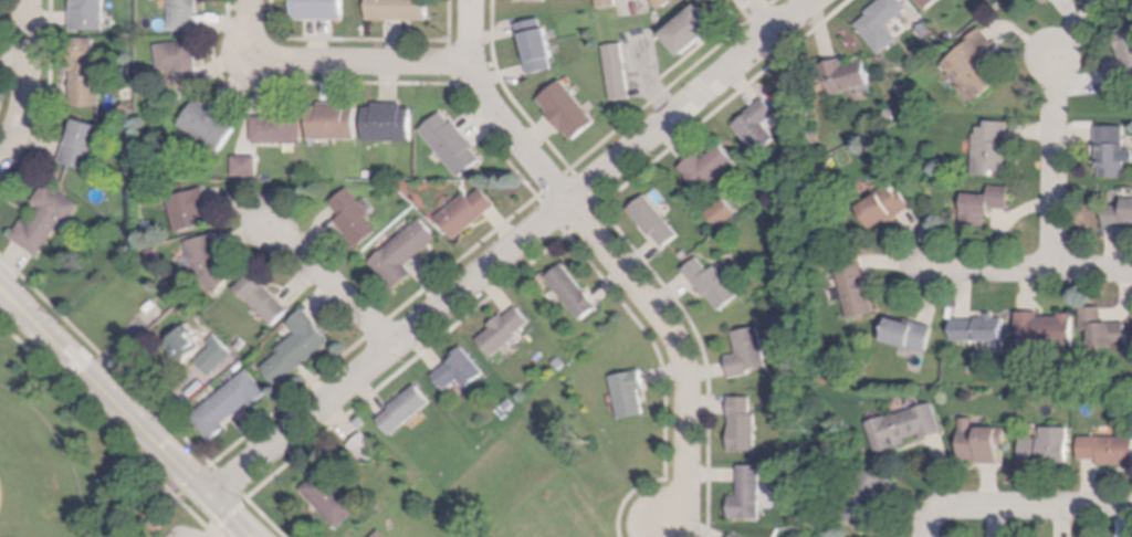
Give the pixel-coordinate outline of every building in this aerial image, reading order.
[(74,1),(74,0),(106,0),(105,30),(72,30),(72,9),(74,1)] [(171,30),(172,0),(199,0),(199,13),(196,13),(196,31),(171,30)] [(294,20),(295,0),(344,0),(344,20),(294,20)] [(368,20),(369,0),(429,0),(429,21),(368,20)] [(599,9),(598,0),(617,0),(618,6),(599,9)] [(665,9),(660,0),(679,0),(665,9)] [(868,12),(882,0),(903,0),(910,9),(889,25),(900,39),(881,54),(858,24),(870,14),(868,12)] [(927,10),(919,0),(939,0),(927,10)] [(701,4),(720,27),(683,56),(665,34),(701,4)] [(517,24),(541,18),(544,30),(548,29),(555,57),(551,59),(554,69),(530,74),(526,57),(528,56),(525,41),(522,42),(517,24)] [(918,28),(926,22),(934,32),(925,38),(918,28)] [(1114,31),(1131,26),(1131,80),(1111,85),(1105,63),(1121,59),(1114,31)] [(995,43),(983,53),(1003,77),(978,98),(969,87),(966,91),(958,82),(957,83),(951,74),(952,73),(944,63),(963,48),(961,44),(983,27),(995,43)] [(73,39),(97,39),(98,52),(98,65),(97,84),(103,84),(103,106),(86,107),(73,105),(73,65),(71,52),(73,39)] [(196,41),(201,85),(178,87),(177,71),(161,73),(158,45),(196,41)] [(623,43),(630,98),(611,102),(605,46),(623,43)] [(841,59),(843,65),(866,60),(872,84),(835,95),(831,82),(826,83),(820,64),(841,59)] [(564,81),(597,122),(574,141),(564,129),(563,130),(547,112),(549,110),(541,99),(564,81)] [(759,102),(765,97),(777,114),(765,124),(777,138),(758,155),(735,126),(753,112),(751,109),(759,102)] [(209,103),(231,117),(229,120),(238,126),(220,152),(180,125),(199,98),(208,105),(209,103)] [(347,103),(347,106),(357,106),(357,139),(310,139),(310,106),(319,106),(319,103),(347,103)] [(403,104),(403,108),(412,108),(411,141),(365,141),(365,108),(375,108),(375,103),(403,104)] [(125,104),(136,110),(130,118),(120,112),(125,104)] [(302,113),(302,143),(253,143),(253,117),(272,117),(272,113),(302,113)] [(452,124),(455,122),(475,146),(473,148),(482,160),(460,178),(421,130),(443,113),(452,124)] [(75,118),(104,127),(97,148),(103,149),(95,172),(61,161),(75,118)] [(988,120),(1009,122),(1008,143),(1007,143),(1006,148),(1012,148),(1010,161),(1004,161),(1004,170),(993,170),(993,175),(974,173),(976,134),(979,134),(979,126),(988,127),(988,120)] [(1118,126),(1118,143),(1124,143),(1124,177),(1101,177),(1101,168),(1097,168),(1097,126),(1118,126)] [(704,159),(722,145),(736,162),(701,191),(682,167),(700,154),(704,159)] [(259,157),(258,177),(234,177),(234,157),(259,157)] [(34,202),(48,182),(82,206),(70,224),(64,220),(40,256),(13,238),(24,220),(31,224),(42,208),(34,202)] [(895,190),(900,187),(912,207),(889,222),(887,220),(874,228),(860,206),(879,193),(878,191),(891,182),(895,190)] [(1010,187),(1009,209),(990,208),(990,214),(986,214),(986,228),(963,225),(965,193),(989,194),(990,186),(1010,187)] [(350,188),(373,214),(369,217),(380,230),(359,248),(337,221),(344,217),(332,202),(350,188)] [(471,199),(484,188),(497,206),(455,240),(438,218),(448,210),(468,194),(471,199)] [(170,197),(206,189),(212,214),(208,214),(210,224),(178,232),(170,197)] [(630,210),(649,194),(681,235),(665,248),(654,234),(652,236),(630,210)] [(1124,198),(1131,198),(1131,222),(1131,227),(1105,227),(1105,204),(1124,204),(1124,198)] [(723,227),(709,212),(725,200),(738,214),(723,227)] [(440,239),(408,265),(415,274),(395,291),(370,262),(422,218),(440,239)] [(188,242),(216,234),(220,250),(226,261),(238,273),(218,294),(206,281),(192,260),(191,256),(188,242)] [(860,254),(866,275),(870,274),(876,296),(871,297),(876,312),(849,318),(837,271),(828,273),(826,263),(835,261),(860,254)] [(685,270),(701,257),(712,271),(719,266),(742,295),(723,310),(710,295),(708,297),(685,270)] [(548,277),(565,264),(587,292),(588,291),(601,306),(584,320),(548,277)] [(265,284),(291,309),(274,326),(238,289),(253,274),(264,285),(265,284)] [(1102,306),(1103,323),(1126,322),(1126,345),(1110,346),(1110,345),(1091,345),(1091,329),(1082,329),(1081,307),(1102,306)] [(520,307),(532,323),(518,334),(521,336),(494,358),(480,340),(493,328),(491,325),(504,314),(506,317),(520,307)] [(305,308),(316,320),(315,320),(333,343),(280,387),(264,368),(283,352),(280,349),(280,348),(297,334),(289,323),(305,308)] [(1040,312),(1040,316),(1060,316),(1060,313),(1073,313),(1073,347),(1021,348),(1021,331),(1017,331),(1017,312),(1040,312)] [(905,322),(906,318),(934,326),(926,351),(884,339),(891,317),(905,322)] [(1004,318),(1004,352),(992,352),(992,340),(954,340),(954,319),(977,319),(977,317),(1004,318)] [(190,323),(198,331),(193,336),(203,347),(187,364),(180,357),(178,358),(171,351),(174,350),(168,345),(190,323)] [(762,327),(771,367),(752,371),(753,375),(733,379),(729,357),(741,355),(736,333),(762,327)] [(241,338),(248,344),(241,350),(234,345),(241,338)] [(198,367),(217,347),(229,359),(210,379),(198,367)] [(452,357),(464,347),(486,373),(469,389),(460,380),(448,391),(434,376),(454,359),(452,357)] [(270,393),(253,407),(251,403),(227,423),(229,428),(212,441),(192,417),(250,369),(270,393)] [(642,370),(647,389),(641,390),(647,414),(622,420),(614,377),(642,370)] [(418,385),(432,403),(392,435),(380,420),(394,409),(391,407),(418,385)] [(732,397),(754,397),(754,414),(758,414),(758,451),(733,451),(733,417),(732,417),(732,397)] [(933,402),(943,432),(925,439),(923,433),(905,440),(906,443),(899,446),(899,448),(879,454),(869,422),(889,415),(890,418),(933,402)] [(355,423),(360,418),(367,423),(361,430),(355,423)] [(974,418),(974,427),(1006,427),(1006,444),(999,444),(999,463),(979,463),(979,460),(962,460),(962,418),(974,418)] [(1070,427),(1070,462),(1058,462),(1058,465),(1052,465),(1052,461),(1021,461),(1023,438),(1044,438),(1044,427),(1070,427)] [(365,432),(382,451),(368,464),(350,445),(365,432)] [(1081,436),(1131,436),(1131,464),(1100,464),(1100,460),(1081,460),(1081,436)] [(763,465),(763,492),(772,492),(772,504),(763,504),(763,519),(732,519),(733,496),(741,496),(742,465),(763,465)] [(324,470),(361,508),(340,528),(303,489),(324,470)] [(157,517),(165,525),(155,535),(147,527),(157,517)]
